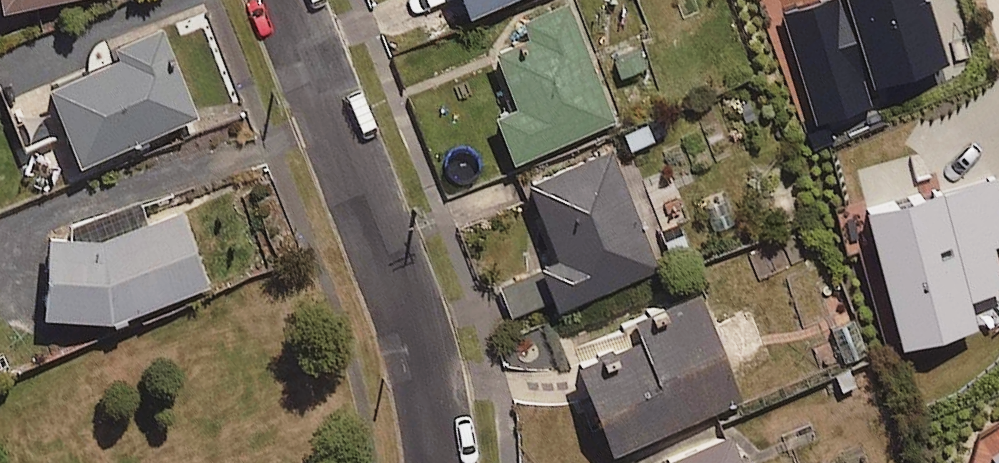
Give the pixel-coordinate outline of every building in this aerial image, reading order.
[(3,11),(67,0),(1,0),(3,11)] [(465,12),(495,0),(460,0),(465,12)] [(508,161),(612,120),(565,0),(516,20),(526,45),(495,57),(514,105),(490,114),(508,161)] [(783,13),(817,124),(871,107),(866,93),(954,66),(934,0),(826,0),(783,13)] [(74,161),(194,113),(158,24),(107,44),(112,57),(43,85),(74,161)] [(669,136),(659,112),(617,130),(627,154),(669,136)] [(554,306),(655,268),(609,147),(523,180),(553,257),(538,262),(554,306)] [(867,216),(905,352),(979,332),(971,302),(998,294),(998,256),(997,249),(998,249),(998,180),(867,216)] [(110,317),(204,284),(179,215),(93,239),(42,239),(41,311),(110,317)] [(695,263),(682,230),(658,239),(664,254),(656,257),(664,275),(695,263)] [(738,394),(695,293),(631,321),(637,336),(571,365),(607,450),(738,394)] [(723,430),(649,462),(738,462),(723,430)]
